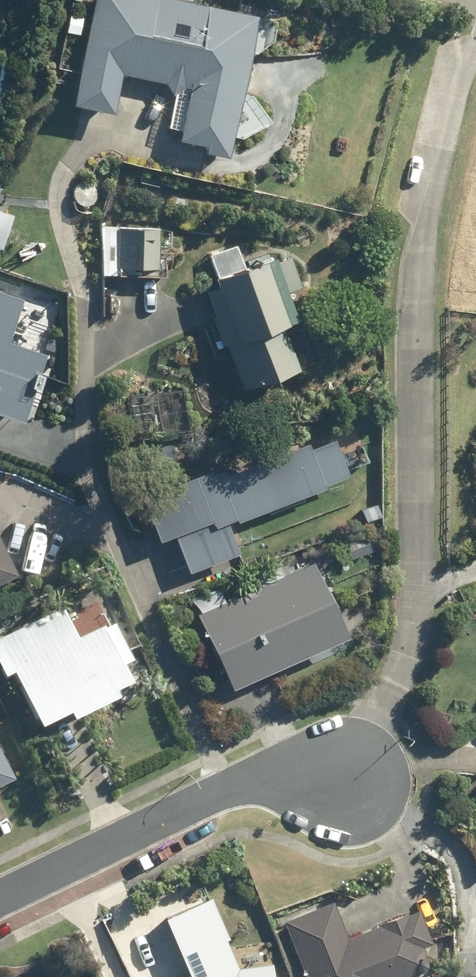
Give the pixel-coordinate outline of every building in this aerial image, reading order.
[(185,0),(98,0),(74,99),(118,110),(126,78),(193,93),(181,142),(228,153),(261,18),(185,0)] [(0,212),(0,250),(4,251),(15,216),(0,212)] [(105,276),(160,275),(160,225),(105,225),(105,276)] [(210,291),(245,391),(303,371),(288,328),(302,323),(292,293),(304,289),(293,256),(248,272),(239,243),(210,253),(222,287),(210,291)] [(29,423),(50,357),(15,345),(31,298),(0,288),(0,413),(29,423)] [(326,441),(147,506),(163,550),(179,545),(190,573),(241,555),(230,526),(342,486),(326,441)] [(20,578),(0,536),(0,587),(20,578)] [(237,691),(350,640),(316,569),(205,618),(237,691)] [(0,639),(0,664),(5,675),(11,673),(36,720),(40,718),(42,722),(73,707),(77,715),(122,694),(118,686),(134,678),(125,660),(133,656),(116,622),(79,640),(63,608),(0,639)] [(15,780),(0,751),(0,788),(15,780)] [(283,976),(277,976),(276,962),(243,966),(230,936),(233,935),(216,894),(169,914),(194,971),(181,976),(182,976),(283,976)] [(433,967),(425,945),(434,941),(421,909),(350,935),(337,900),(286,920),(309,976),(407,976),(433,967)]
